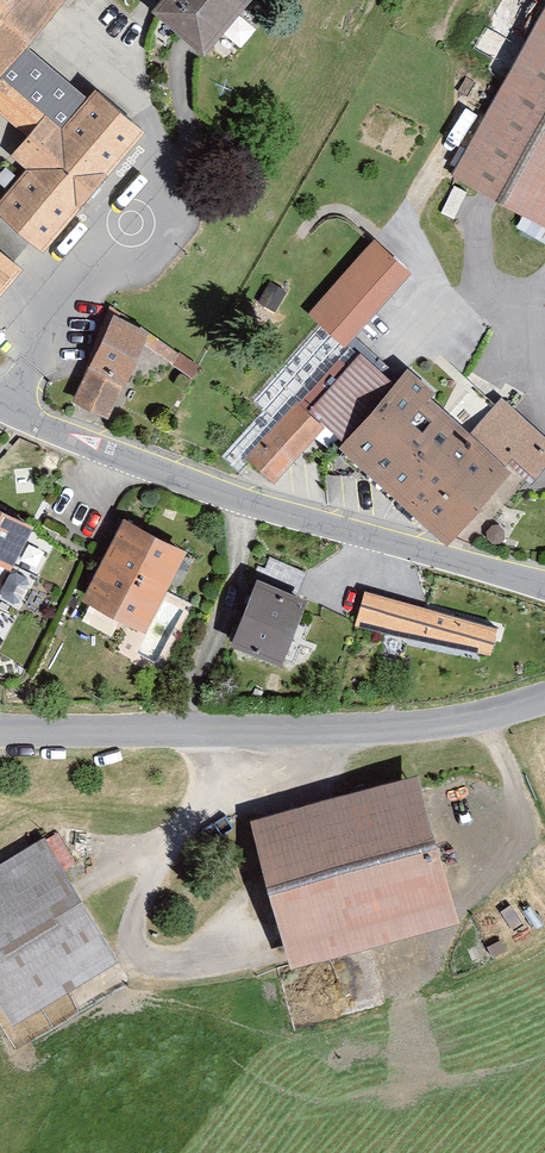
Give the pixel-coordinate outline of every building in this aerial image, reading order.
[(52,0),(0,0),(0,65),(52,0)] [(148,5),(197,45),(235,0),(152,0),(148,5)] [(450,173),(544,226),(544,3),(450,173)] [(90,84),(56,124),(43,114),(11,152),(24,163),(0,192),(0,282),(16,263),(10,258),(27,238),(37,246),(139,125),(90,84)] [(411,264),(375,234),(309,311),(345,341),(411,264)] [(150,326),(112,310),(74,396),(112,413),(150,326)] [(544,462),(544,432),(502,394),(473,428),(431,391),(435,387),(407,362),(394,377),(360,347),(347,362),(337,353),(247,455),(275,480),(326,422),(341,435),(337,440),(446,536),(512,462),(531,478),(544,462)] [(0,502),(0,559),(11,565),(34,520),(0,502)] [(186,544),(122,512),(81,594),(145,626),(186,544)] [(307,591),(257,572),(231,639),(281,658),(307,591)] [(497,622),(364,587),(355,624),(489,650),(497,622)] [(435,744),(255,794),(296,943),(476,894),(435,744)] [(48,815),(0,845),(0,979),(17,1006),(125,938),(48,815)]
